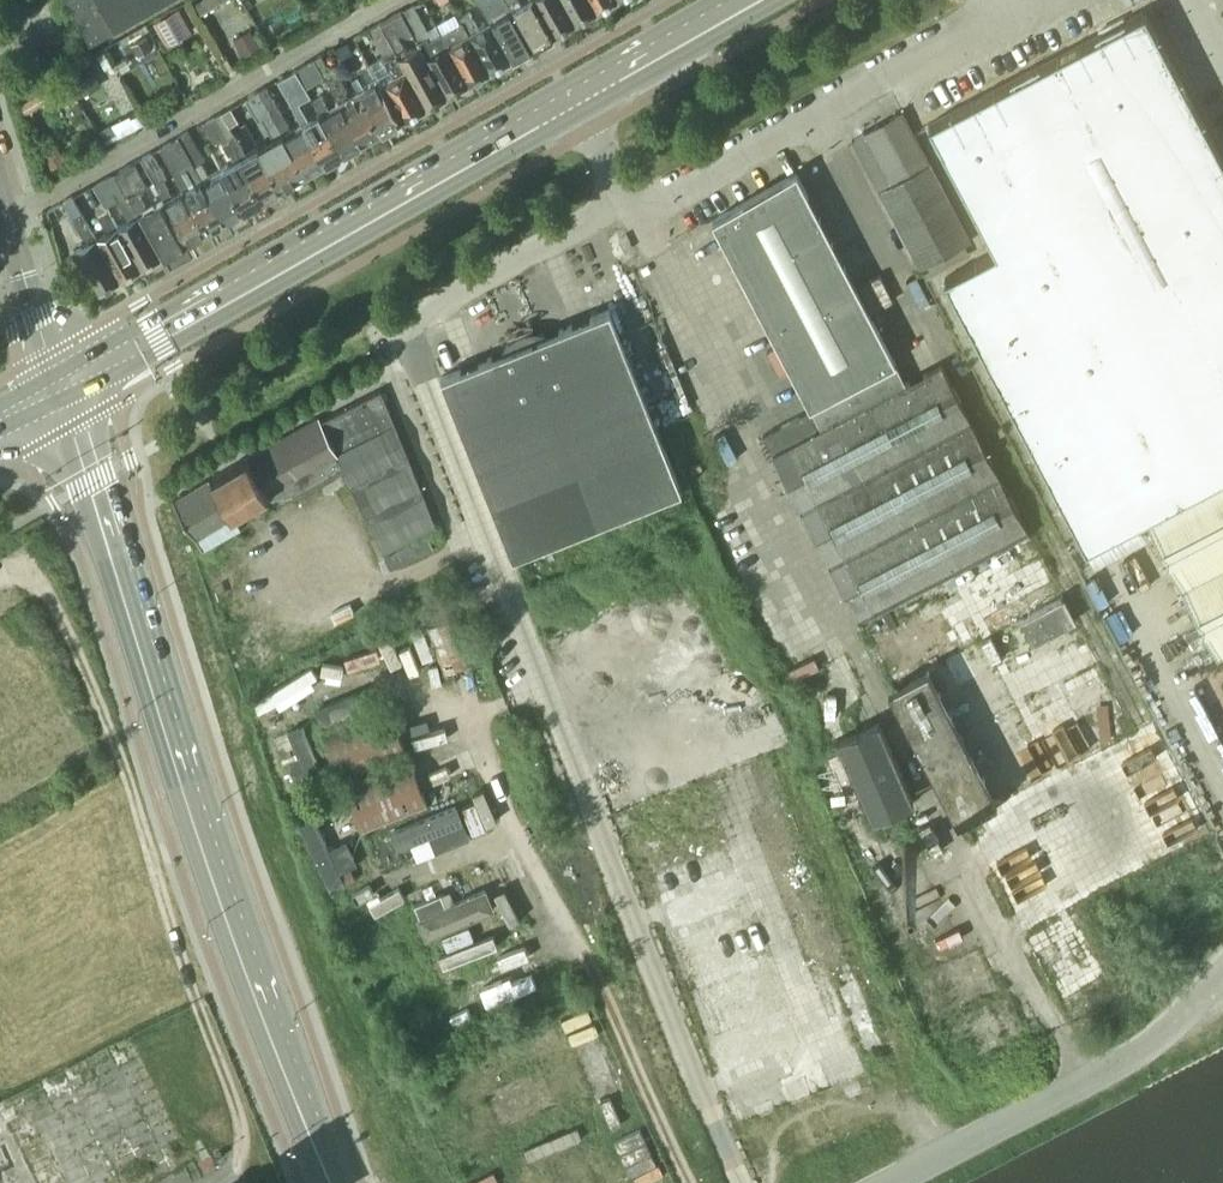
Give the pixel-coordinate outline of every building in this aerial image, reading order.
[(101,36),(165,0),(67,0),(91,42),(101,36)] [(196,3),(201,11),(220,0),(200,0),(196,3)] [(491,20),(512,58),(534,46),(513,8),(509,0),(479,0),(482,5),(491,20)] [(555,34),(536,0),(528,0),(521,4),(519,0),(509,0),(513,8),(534,46),(555,34)] [(575,22),(563,0),(536,0),(555,34),(575,22)] [(575,22),(598,9),(593,0),(563,0),(575,22)] [(598,9),(614,0),(593,0),(598,9)] [(974,210),(973,210),(973,211),(974,211),(985,231),(984,231),(984,232),(985,232),(995,251),(976,261),(976,260),(975,261),(975,262),(946,277),(946,276),(945,276),(946,277),(944,278),(945,279),(944,279),(945,280),(956,300),(955,301),(956,301),(967,322),(966,322),(967,323),(968,322),(978,343),(978,344),(979,344),(990,364),(989,364),(989,365),(990,365),(1001,385),(1000,386),(1001,386),(1012,407),(1011,407),(1011,408),(1012,407),(1023,428),(1022,428),(1022,429),(1023,429),(1034,449),(1033,449),(1034,450),(1045,470),(1044,471),(1045,471),(1046,471),(1056,492),(1056,493),(1057,492),(1067,513),(1067,514),(1068,514),(1085,546),(1084,547),(1085,548),(1085,547),(1086,548),(1087,548),(1088,548),(1088,547),(1117,532),(1117,533),(1118,532),(1138,521),(1139,522),(1140,521),(1139,521),(1145,517),(1218,656),(1222,653),(1222,161),(1212,140),(1213,140),(1212,139),(1201,119),(1202,118),(1201,118),(1190,97),(1191,97),(1190,96),(1189,97),(1179,76),(1179,75),(1178,75),(1168,55),(1168,54),(1167,54),(1156,34),(1157,33),(1156,33),(1145,13),(1146,12),(1146,11),(1145,12),(1144,11),(1143,11),(1143,10),(1142,11),(1142,12),(1122,22),(1121,22),(1121,23),(1101,34),(1100,33),(1099,33),(1100,34),(1079,45),(1079,44),(1078,44),(1079,45),(1058,56),(1058,55),(1057,55),(1057,56),(1037,67),(1036,66),(1036,67),(1015,78),(1015,77),(1014,78),(1015,78),(994,89),(994,88),(993,89),(993,90),(973,100),(972,100),(972,101),(952,111),(951,111),(950,111),(951,112),(930,123),(930,122),(929,122),(930,123),(929,124),(929,125),(928,125),(929,126),(930,125),(940,146),(940,147),(941,147),(951,167),(951,168),(952,168),(963,189),(962,189),(962,190),(963,189),(974,210)] [(179,11),(157,24),(166,40),(189,28),(179,11)] [(491,70),(512,58),(491,20),(480,27),(471,11),(461,17),(463,19),(491,70)] [(463,19),(441,32),(470,83),(491,70),(463,19)] [(405,119),(427,107),(405,69),(396,52),(379,21),(370,26),(385,53),(369,62),(378,79),(381,83),(384,80),(405,118),(405,119)] [(418,41),(420,45),(448,94),(470,83),(441,32),(436,24),(424,30),(427,36),(418,41)] [(260,45),(250,28),(234,38),(244,55),(260,45)] [(260,30),(254,34),(261,47),(267,43),(260,30)] [(132,44),(138,54),(153,46),(147,35),(132,44)] [(335,46),(341,56),(353,50),(347,39),(335,46)] [(396,52),(405,69),(427,107),(448,94),(420,45),(408,52),(405,47),(396,52)] [(97,53),(103,64),(110,60),(104,50),(97,53)] [(341,60),(358,90),(381,132),(401,120),(381,83),(378,79),(364,87),(362,83),(365,81),(350,55),(341,60)] [(224,60),(230,69),(234,66),(228,57),(224,60)] [(323,75),(314,59),(296,69),(305,85),(323,75)] [(340,100),(339,100),(363,142),(381,132),(358,90),(347,96),(344,90),(347,88),(335,66),(324,72),(340,100)] [(71,80),(79,94),(100,82),(92,68),(73,78),(71,80)] [(302,122),(301,122),(325,164),(344,153),(321,111),(315,100),(309,104),(315,115),(308,118),(299,101),(310,95),(295,69),(278,79),(302,122)] [(71,80),(73,78),(68,70),(64,72),(69,81),(71,80)] [(70,86),(64,74),(54,79),(60,91),(70,86)] [(57,92),(52,82),(43,87),(45,89),(49,97),(57,92)] [(305,174),(325,164),(301,122),(291,128),(266,85),(258,89),(283,133),(305,174)] [(49,97),(45,89),(22,102),(26,111),(49,98),(49,97)] [(252,132),(259,146),(281,188),(305,174),(283,133),(258,89),(245,97),(259,119),(262,117),(274,138),(267,142),(259,128),(252,132)] [(363,142),(339,100),(321,111),(344,153),(363,142)] [(71,104),(75,111),(81,108),(78,101),(71,104)] [(239,118),(231,105),(222,110),(230,123),(239,118)] [(262,199),(281,188),(259,146),(246,153),(222,110),(217,113),(262,199)] [(970,240),(914,132),(903,110),(853,139),(920,268),(970,240)] [(116,132),(118,135),(136,126),(130,113),(112,122),(112,123),(116,132)] [(235,160),(221,167),(245,208),(262,199),(217,113),(204,120),(215,140),(220,137),(229,154),(231,153),(235,160)] [(105,137),(116,132),(112,123),(101,128),(105,137)] [(225,220),(245,208),(221,167),(209,174),(201,161),(204,159),(188,130),(178,135),(225,220)] [(159,146),(183,189),(206,230),(225,220),(178,135),(159,146)] [(65,158),(58,145),(44,153),(51,166),(65,158)] [(187,241),(206,230),(183,189),(173,194),(164,177),(167,175),(154,150),(140,158),(187,241)] [(140,158),(116,171),(162,255),(187,241),(140,158)] [(105,204),(141,267),(162,255),(116,171),(93,184),(105,204)] [(796,171),(713,219),(772,331),(810,405),(812,403),(815,407),(763,434),(773,452),(772,452),(858,616),(1028,528),(942,363),(906,382),(897,365),(808,193),(796,171)] [(73,195),(64,200),(72,216),(82,211),(73,195)] [(107,230),(96,236),(120,279),(141,267),(105,204),(96,209),(107,230)] [(72,216),(87,242),(76,248),(99,290),(120,279),(96,236),(96,237),(82,211),(72,216)] [(513,555),(514,555),(682,487),(610,308),(550,332),(545,330),(541,329),(536,328),(530,329),(530,324),(525,330),(517,333),(510,332),(513,336),(509,339),(505,343),(503,347),(501,351),(441,375),(513,555)] [(319,416),(296,429),(249,455),(271,493),(275,501),(276,503),(297,492),(299,494),(302,492),(301,490),(332,472),(332,473),(334,471),(342,467),(384,549),(435,523),(380,388),(320,419),(319,416)] [(271,493),(249,455),(248,455),(209,478),(175,498),(204,547),(239,526),(233,515),(269,494),(275,504),(276,503),(275,501),(271,493)] [(433,546),(427,534),(383,556),(390,568),(433,546)] [(335,575),(237,626),(262,674),(360,624),(335,575)] [(1076,619),(1063,595),(1022,617),(1034,641),(1076,619)] [(475,660),(457,612),(423,625),(441,673),(475,660)] [(265,710),(327,680),(319,663),(257,693),(265,710)] [(998,800),(928,667),(889,688),(958,820),(998,800)] [(358,691),(318,708),(325,725),(365,708),(358,691)] [(404,749),(385,703),(319,731),(338,776),(404,749)] [(881,817),(919,801),(883,719),(845,736),(881,817)] [(324,778),(301,723),(287,729),(291,739),(281,744),(299,788),(324,778)] [(429,802),(412,762),(344,790),(361,830),(429,802)] [(470,836),(457,804),(391,831),(398,848),(429,835),(435,850),(470,836)] [(328,848),(314,816),(299,823),(329,887),(343,881),(339,871),(357,863),(346,840),(328,848)] [(352,868),(343,873),(347,882),(356,878),(352,868)] [(441,893),(416,904),(421,915),(418,916),(426,937),(495,908),(486,887),(446,904),(441,893)] [(497,931),(444,950),(448,963),(502,943),(497,931)] [(988,944),(933,963),(943,992),(998,973),(988,944)] [(535,959),(505,974),(510,984),(540,968),(535,959)] [(459,1006),(502,990),(498,980),(456,996),(459,1006)] [(959,1067),(1035,1034),(1019,998),(944,1030),(959,1067)] [(61,1164),(70,1182),(109,1182),(117,1179),(100,1145),(61,1164)]
